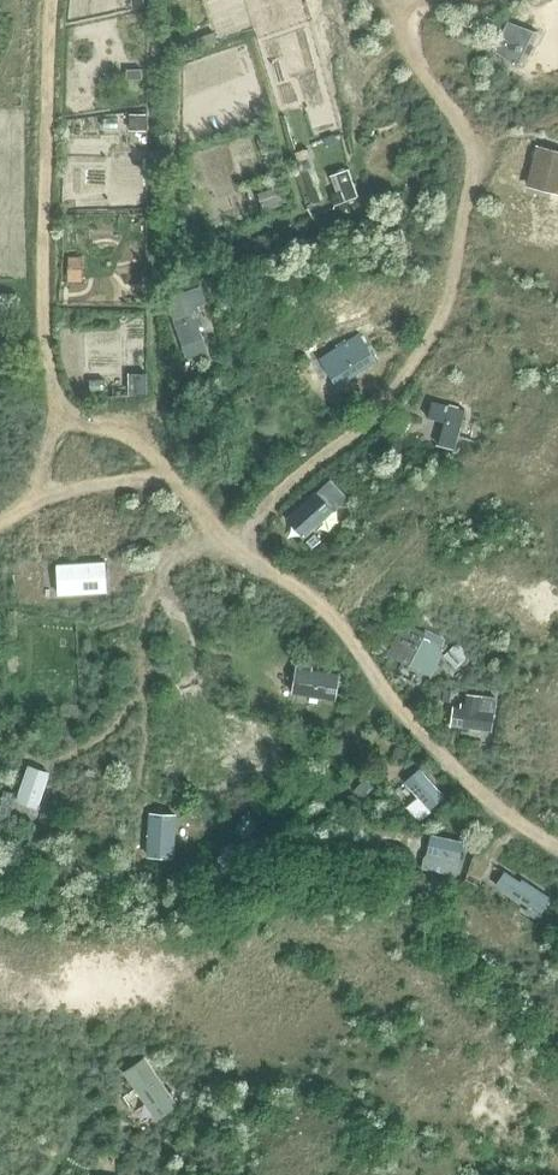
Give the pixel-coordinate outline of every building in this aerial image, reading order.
[(534,30),(508,21),(501,36),(494,50),(517,66),(524,51),(530,54),(533,46),(528,43),(534,30)] [(141,69),(127,69),(127,78),(141,78),(141,69)] [(130,114),(129,128),(144,128),(144,114),(130,114)] [(557,193),(557,150),(536,145),(527,186),(557,193)] [(335,194),(338,202),(357,195),(356,191),(359,190),(354,174),(351,175),(348,168),(332,173),(339,192),(335,194)] [(277,185),(258,193),(263,206),(282,199),(277,185)] [(68,258),(67,276),(81,276),(81,258),(68,258)] [(192,285),(170,294),(166,296),(186,356),(207,350),(199,326),(205,324),(199,304),(207,301),(201,282),(192,285)] [(338,347),(325,356),(336,375),(350,366),(355,374),(377,360),(360,333),(347,342),(345,340),(337,345),(338,347)] [(147,372),(129,373),(129,393),(147,393),(147,372)] [(432,399),(428,415),(445,420),(438,442),(454,447),(465,409),(432,399)] [(317,492),(316,492),(286,518),(305,536),(335,510),(333,509),(338,504),(339,506),(343,503),(342,502),(348,497),(340,489),(337,492),(329,482),(325,486),(324,484),(323,486),(317,492)] [(106,560),(56,563),(58,595),(108,592),(106,560)] [(409,665),(431,676),(445,645),(401,624),(386,654),(409,665)] [(451,647),(443,656),(454,667),(463,659),(451,647)] [(296,665),(291,692),(336,699),(340,671),(296,665)] [(449,727),(484,731),(485,721),(487,711),(479,710),(481,695),(466,693),(464,708),(452,707),(449,727)] [(396,746),(393,755),(403,759),(406,750),(396,746)] [(15,801),(36,809),(49,772),(28,765),(15,801)] [(406,807),(420,822),(444,798),(418,768),(402,783),(415,797),(406,807)] [(363,778),(352,791),(361,799),(372,786),(363,778)] [(9,821),(15,792),(3,789),(0,806),(0,820),(9,821)] [(177,813),(150,812),(147,857),(174,858),(177,813)] [(422,871),(446,876),(447,873),(455,875),(462,842),(429,835),(422,871)] [(547,903),(537,896),(540,891),(522,879),(519,884),(503,872),(495,886),(527,908),(525,912),(536,919),(547,903)] [(123,1071),(154,1121),(177,1105),(144,1056),(123,1071)]
